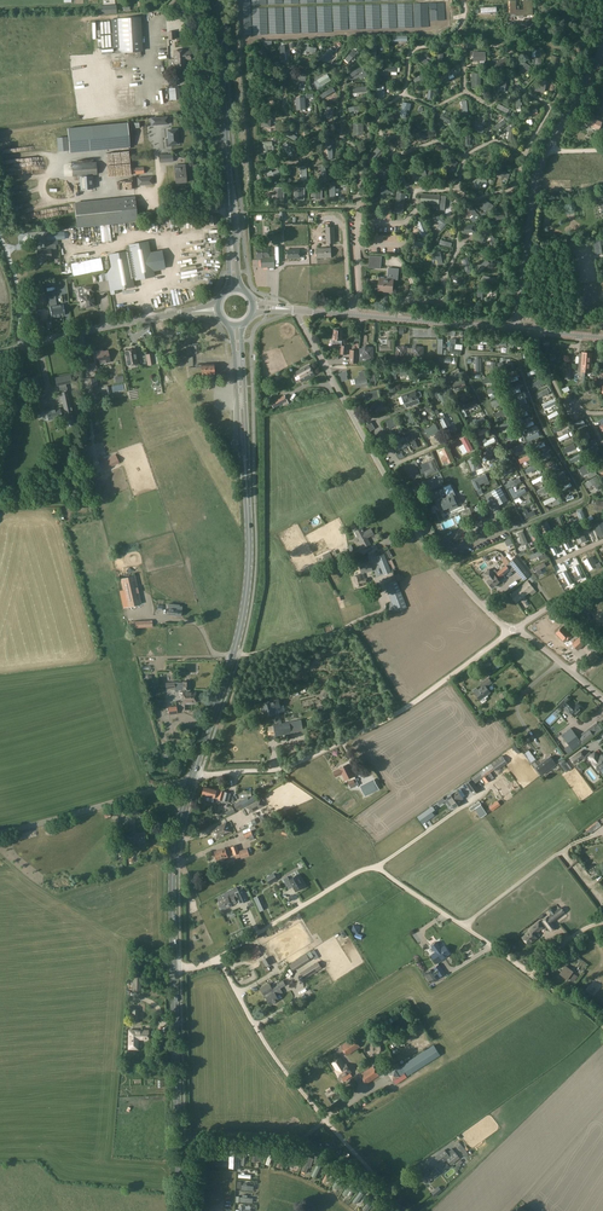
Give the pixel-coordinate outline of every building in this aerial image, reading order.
[(516,10),(516,0),(510,1),(510,15),(516,15),(516,16),(533,15),(532,0),(528,0),(528,9),(523,10),(516,10)] [(116,6),(99,7),(100,14),(117,13),(116,6)] [(118,40),(116,19),(110,19),(112,48),(115,48),(116,53),(118,53),(128,52),(128,57),(141,56),(140,52),(144,51),(143,38),(118,40)] [(304,43),(303,46),(303,50),(315,53),(316,48),(309,47),(309,43),(304,43)] [(184,52),(184,50),(174,51),(175,59),(185,58),(185,60),(190,59),(190,51),(184,52)] [(485,52),(473,52),(473,61),(485,61),(485,52)] [(185,58),(175,59),(175,69),(185,68),(185,60),(185,58)] [(349,73),(352,77),(360,73),(363,78),(367,76),(361,66),(349,73)] [(472,86),(476,86),(480,86),(480,73),(472,73),(472,86)] [(317,80),(321,87),(331,81),(327,74),(317,80)] [(168,88),(169,92),(169,100),(180,99),(179,88),(170,88),(168,88)] [(296,98),(297,110),(306,110),(305,97),(296,98)] [(403,102),(400,116),(405,118),(407,110),(409,111),(411,104),(403,102)] [(324,118),(333,119),(334,107),(325,106),(324,118)] [(178,129),(178,112),(168,113),(169,129),(178,129)] [(453,120),(453,119),(443,113),(440,118),(450,124),(451,123),(453,124),(454,121),(453,120)] [(270,116),(262,116),(262,127),(270,127),(270,116)] [(590,117),(586,125),(599,130),(602,122),(590,117)] [(67,128),(70,153),(130,147),(127,123),(67,128)] [(353,135),(363,135),(363,123),(353,123),(353,135)] [(283,135),(294,141),(297,137),(290,133),(293,128),(289,126),(283,135)] [(177,129),(167,130),(168,139),(166,139),(166,146),(170,146),(170,145),(178,144),(177,129)] [(263,142),(263,154),(268,154),(267,150),(272,150),(271,142),(263,142)] [(377,147),(369,157),(374,162),(383,152),(377,147)] [(163,155),(163,162),(176,161),(175,154),(163,155)] [(484,160),(478,157),(473,155),(471,160),(481,165),(482,165),(484,166),(485,164),(483,163),(484,160)] [(72,176),(85,175),(96,174),(95,162),(71,164),(72,176)] [(176,182),(185,182),(184,164),(174,165),(176,182)] [(427,177),(426,174),(425,168),(413,170),(415,179),(427,177)] [(266,173),(269,179),(269,178),(280,174),(278,170),(272,173),(271,170),(266,173)] [(483,175),(473,181),(477,188),(487,182),(483,175)] [(138,178),(138,185),(153,184),(152,177),(138,178)] [(389,185),(376,190),(379,197),(391,192),(389,185)] [(284,189),(274,188),(273,199),(283,200),(284,189)] [(304,188),(294,188),(294,199),(303,199),(304,188)] [(322,188),(311,188),(311,199),(321,199),(322,188)] [(394,213),(402,214),(406,194),(397,193),(394,213)] [(440,195),(421,194),(421,203),(439,204),(440,195)] [(494,205),(486,201),(482,208),(489,213),(494,205)] [(479,217),(472,207),(468,210),(473,216),(470,218),(473,222),(479,217)] [(447,223),(438,215),(434,219),(440,224),(437,228),(441,231),(447,223)] [(422,220),(417,222),(421,230),(419,231),(421,236),(427,234),(422,220)] [(326,224),(326,243),(335,243),(334,227),(330,227),(330,224),(326,224)] [(475,225),(462,226),(462,233),(473,232),(473,234),(475,234),(475,225)] [(65,232),(46,233),(46,240),(65,240),(65,232)] [(109,255),(111,267),(107,273),(110,290),(115,289),(115,290),(128,287),(133,286),(132,278),(135,278),(135,280),(154,276),(153,271),(165,269),(162,251),(150,253),(148,241),(129,245),(129,247),(126,248),(126,251),(109,255)] [(261,257),(269,257),(269,247),(256,248),(256,260),(261,260),(261,257)] [(331,248),(316,248),(317,258),(331,257),(331,248)] [(50,249),(47,249),(37,250),(38,259),(51,258),(50,249)] [(299,258),(299,250),(287,250),(287,258),(299,258)] [(440,252),(432,254),(433,260),(436,260),(437,265),(442,264),(440,252)] [(382,257),(370,256),(369,268),(373,268),(373,267),(381,267),(382,257)] [(269,257),(261,257),(261,260),(261,268),(267,267),(274,267),(274,257),(269,257)] [(470,271),(471,270),(468,258),(460,260),(463,272),(466,272),(466,274),(470,273),(470,271)] [(484,258),(475,267),(480,272),(489,263),(484,258)] [(387,280),(379,279),(379,289),(384,290),(392,291),(393,280),(397,280),(398,269),(394,268),(393,277),(387,277),(387,280)] [(108,280),(107,273),(104,274),(104,273),(101,273),(102,275),(98,276),(99,282),(108,280)] [(466,280),(464,279),(464,278),(453,274),(451,279),(462,284),(463,283),(465,283),(466,280)] [(81,307),(82,307),(83,307),(92,306),(93,305),(94,305),(92,294),(91,295),(91,292),(93,291),(92,286),(83,288),(84,293),(87,292),(88,295),(79,297),(81,307)] [(54,301),(49,301),(50,306),(51,317),(57,316),(57,317),(59,317),(60,317),(59,316),(65,315),(63,304),(56,305),(55,306),(54,301)] [(48,308),(45,309),(35,311),(37,320),(46,318),(46,315),(49,314),(48,308)] [(342,343),(341,343),(342,331),(334,330),(333,343),(338,343),(337,349),(341,349),(340,354),(346,355),(347,346),(341,346),(341,344),(342,343)] [(387,346),(379,346),(379,351),(393,351),(393,339),(387,339),(387,346)] [(451,339),(449,351),(449,354),(460,355),(461,350),(455,349),(456,339),(451,339)] [(194,353),(199,353),(198,343),(190,343),(191,349),(193,349),(194,353)] [(412,353),(410,353),(410,360),(418,360),(418,358),(422,358),(422,347),(412,347),(412,353)] [(360,349),(360,362),(367,362),(367,359),(373,359),(373,348),(368,348),(362,348),(362,349),(360,349)] [(407,348),(397,348),(397,357),(402,357),(402,360),(410,360),(410,353),(407,353),(407,348)] [(127,365),(137,364),(135,349),(125,351),(127,365)] [(94,362),(85,364),(87,373),(96,370),(95,365),(110,362),(107,351),(103,352),(102,350),(92,352),(94,362)] [(358,350),(350,350),(349,363),(349,365),(357,365),(358,350)] [(579,352),(578,371),(585,372),(587,353),(582,352),(579,352)] [(155,363),(153,353),(146,355),(148,365),(155,363)] [(487,365),(487,368),(491,368),(491,373),(495,373),(495,362),(491,362),(491,365),(487,365)] [(502,362),(498,364),(501,372),(512,368),(511,364),(503,367),(502,362)] [(213,364),(201,364),(195,365),(195,367),(187,367),(188,376),(201,375),(213,374),(213,364)] [(565,379),(571,379),(572,371),(573,371),(573,370),(573,368),(572,368),(572,364),(566,364),(565,379)] [(296,372),(302,382),(314,375),(309,365),(296,372)] [(400,367),(400,376),(410,376),(410,367),(400,367)] [(452,373),(448,377),(453,382),(461,373),(458,370),(454,375),(452,373)] [(359,372),(360,377),(355,378),(357,387),(368,385),(366,376),(365,373),(364,373),(364,371),(359,372)] [(70,374),(55,378),(57,386),(72,383),(70,374)] [(482,379),(484,385),(496,381),(494,376),(482,379)] [(22,380),(23,388),(38,385),(36,377),(22,380)] [(98,393),(96,377),(86,379),(89,394),(98,393)] [(463,379),(452,384),(455,389),(460,387),(462,390),(467,387),(465,384),(463,379)] [(541,380),(531,384),(532,388),(543,383),(541,380)] [(438,390),(437,391),(438,394),(440,398),(438,399),(439,401),(441,400),(442,403),(446,401),(444,397),(445,397),(444,394),(447,393),(444,387),(441,389),(438,390)] [(499,391),(498,387),(486,390),(488,395),(499,391)] [(547,389),(536,395),(538,398),(545,395),(546,396),(549,394),(548,393),(549,392),(547,389)] [(364,393),(367,401),(379,398),(377,390),(364,393)] [(46,413),(43,414),(45,419),(47,419),(48,420),(62,417),(62,416),(65,415),(66,419),(73,418),(67,391),(60,393),(63,405),(65,405),(65,408),(64,408),(64,409),(60,409),(46,412),(46,413)] [(415,391),(401,396),(402,397),(404,404),(405,404),(406,408),(420,403),(418,399),(419,399),(418,398),(421,396),(420,392),(419,392),(416,393),(415,391)] [(468,391),(458,396),(460,400),(463,399),(463,401),(466,399),(465,398),(470,395),(468,391)] [(274,401),(277,406),(288,400),(285,395),(274,401)] [(526,402),(524,398),(512,403),(514,407),(526,402)] [(379,400),(370,408),(371,409),(370,409),(373,413),(383,404),(380,400),(379,400)] [(475,402),(463,407),(465,411),(477,405),(475,402)] [(543,409),(544,413),(554,408),(552,404),(543,409)] [(410,412),(405,413),(409,425),(414,423),(410,412)] [(443,414),(440,416),(441,420),(440,420),(445,431),(448,429),(451,428),(446,417),(445,418),(443,414)] [(472,419),(473,421),(471,421),(473,426),(485,420),(483,416),(476,419),(476,418),(472,419)] [(394,418),(386,421),(389,428),(397,425),(394,418)] [(585,425),(582,420),(575,424),(580,434),(584,432),(581,427),(585,425)] [(369,432),(375,428),(371,422),(365,426),(369,432)] [(435,424),(424,429),(428,437),(439,431),(435,424)] [(488,427),(477,431),(479,436),(490,431),(488,427)] [(416,429),(407,434),(414,449),(417,447),(414,440),(415,439),(416,438),(416,437),(415,437),(415,436),(418,435),(416,431),(416,430),(416,429)] [(522,431),(505,436),(507,440),(515,438),(515,439),(519,438),(519,437),(523,436),(522,431)] [(538,432),(526,437),(528,441),(539,436),(538,432)] [(404,436),(393,442),(395,446),(393,447),(396,452),(409,445),(404,436)] [(463,444),(459,447),(463,454),(467,452),(468,452),(473,449),(466,436),(461,439),(463,444)] [(484,441),(483,442),(484,446),(496,441),(494,437),(487,440),(486,438),(483,440),(484,441)] [(596,443),(594,439),(586,444),(591,454),(595,452),(592,446),(596,443)] [(523,444),(512,449),(514,453),(521,450),(521,452),(525,450),(525,448),(523,444)] [(445,456),(442,457),(444,461),(447,460),(448,463),(452,461),(446,447),(442,449),(445,456)] [(496,448),(484,454),(487,459),(499,453),(496,448)] [(543,452),(537,455),(541,461),(551,455),(549,452),(544,454),(543,452)] [(532,460),(531,458),(529,454),(518,459),(520,463),(527,460),(528,462),(532,460)] [(506,456),(498,460),(496,461),(499,465),(508,460),(506,456)] [(116,457),(103,462),(102,463),(105,469),(119,463),(116,457)] [(474,457),(467,460),(472,472),(479,469),(474,457)] [(433,460),(421,465),(426,476),(438,471),(433,460)] [(407,471),(406,471),(408,476),(413,473),(413,474),(415,478),(420,476),(416,466),(418,465),(415,461),(409,464),(411,468),(407,471)] [(593,470),(589,463),(580,467),(582,470),(580,471),(582,475),(593,470)] [(527,473),(538,468),(536,464),(525,469),(527,473)] [(478,482),(481,481),(487,478),(485,473),(471,479),(476,490),(481,488),(478,482)] [(544,478),(545,478),(543,475),(531,480),(533,484),(540,480),(541,482),(545,480),(544,478)] [(596,477),(584,484),(587,488),(594,484),(596,489),(600,486),(596,477)] [(508,483),(505,485),(507,488),(510,487),(521,482),(519,478),(513,481),(512,480),(509,481),(509,483),(508,483)] [(438,499),(437,500),(439,503),(440,504),(441,503),(444,509),(446,509),(447,508),(448,507),(449,507),(451,506),(452,508),(457,506),(455,501),(457,500),(455,494),(453,495),(452,493),(453,491),(451,487),(449,486),(445,488),(444,490),(446,494),(448,495),(449,497),(447,497),(443,499),(443,498),(441,497),(438,499)] [(545,491),(548,489),(547,486),(537,491),(539,494),(542,492),(543,495),(546,493),(545,491)] [(500,487),(491,492),(498,505),(507,500),(500,487)] [(516,493),(512,496),(513,499),(526,492),(524,488),(521,490),(521,488),(517,490),(518,492),(516,493)] [(556,502),(555,500),(556,500),(554,496),(543,501),(544,505),(553,501),(553,503),(556,502)] [(530,499),(520,503),(521,508),(531,503),(530,499)] [(595,506),(597,509),(602,510),(602,502),(595,501),(595,506)] [(477,518),(473,508),(472,506),(462,511),(463,514),(467,512),(471,521),(477,518)] [(526,509),(522,511),(525,520),(535,516),(533,511),(528,513),(526,509)] [(579,518),(573,520),(575,525),(586,522),(582,510),(576,512),(579,518)] [(558,518),(553,520),(559,533),(563,532),(558,518)] [(602,534),(602,522),(594,525),(599,536),(602,534)] [(359,523),(351,527),(354,532),(355,532),(363,548),(370,544),(367,538),(373,534),(371,529),(364,533),(359,523)] [(546,523),(540,525),(544,535),(550,533),(546,523)] [(532,527),(529,528),(534,541),(537,540),(532,527)] [(578,544),(587,540),(582,529),(574,532),(578,544)] [(522,532),(517,533),(522,545),(527,544),(522,532)] [(564,535),(560,537),(566,550),(570,548),(564,535)] [(552,541),(548,543),(554,555),(558,553),(552,541)] [(369,547),(361,551),(363,555),(367,553),(371,551),(369,547)] [(335,550),(332,552),(335,559),(337,558),(348,553),(350,552),(348,548),(347,549),(337,554),(335,550)] [(532,550),(528,551),(530,555),(529,556),(531,560),(538,557),(540,561),(547,558),(545,554),(543,555),(541,551),(534,554),(532,550)] [(327,564),(334,560),(330,551),(322,555),(327,564)] [(384,554),(376,557),(384,575),(391,573),(384,554)] [(509,563),(513,568),(523,581),(527,578),(531,575),(516,557),(510,562),(509,563)] [(594,560),(593,558),(590,560),(590,558),(583,561),(585,565),(587,565),(589,570),(594,567),(596,570),(601,567),(599,563),(596,564),(595,562),(596,562),(595,559),(594,560)] [(538,575),(543,573),(540,568),(546,565),(544,562),(534,567),(538,575)] [(362,574),(352,576),(355,588),(362,586),(362,585),(368,583),(367,578),(365,578),(364,573),(372,571),(370,563),(359,566),(362,574)] [(506,565),(501,569),(505,574),(510,570),(506,565)] [(578,565),(574,567),(580,579),(580,580),(584,578),(584,577),(578,565)] [(489,569),(483,573),(488,579),(486,581),(492,588),(502,579),(505,577),(503,575),(505,574),(501,569),(497,572),(495,570),(492,572),(489,569)] [(565,571),(562,573),(568,585),(572,583),(565,571)] [(531,583),(536,579),(532,575),(528,578),(531,583)] [(120,579),(121,584),(127,608),(141,605),(134,576),(120,579)] [(542,582),(546,588),(555,583),(551,577),(542,582)] [(397,581),(385,585),(395,611),(407,607),(397,581)] [(525,596),(534,589),(528,581),(519,588),(525,596)] [(525,596),(519,588),(510,595),(516,603),(525,596)] [(167,608),(167,615),(180,616),(180,615),(181,615),(182,612),(181,611),(181,607),(178,606),(179,605),(168,604),(167,608)] [(565,642),(571,636),(562,627),(556,633),(565,642)] [(581,635),(578,638),(571,644),(578,651),(587,641),(582,635),(581,635)] [(599,649),(593,642),(588,648),(591,652),(592,651),(595,654),(599,649)] [(480,683),(482,686),(474,693),(479,700),(490,693),(486,687),(492,683),(488,677),(480,683)] [(178,683),(174,682),(165,683),(166,690),(175,689),(175,690),(183,690),(183,689),(186,689),(190,689),(190,682),(182,682),(182,683),(178,683)] [(186,689),(186,692),(183,692),(182,703),(195,703),(195,692),(190,692),(190,689),(186,689)] [(502,696),(500,698),(503,701),(510,695),(507,690),(501,695),(502,696)] [(272,701),(262,703),(265,716),(276,713),(275,710),(281,709),(279,699),(274,701),(272,701)] [(566,705),(562,701),(558,705),(562,710),(565,707),(569,711),(575,717),(583,709),(577,703),(574,705),(571,701),(566,705)] [(176,706),(168,707),(169,715),(177,714),(176,706)] [(279,724),(273,725),(275,736),(292,733),(292,732),(290,722),(282,723),(279,724)] [(574,751),(602,730),(597,722),(577,737),(571,728),(562,735),(569,745),(564,749),(568,754),(573,750),(574,751)] [(529,750),(524,754),(531,764),(536,760),(529,750)] [(570,759),(575,765),(583,758),(584,760),(588,757),(592,762),(591,762),(598,771),(599,770),(600,771),(602,769),(602,756),(602,754),(599,756),(595,751),(591,754),(590,752),(584,756),(580,751),(570,759)] [(507,763),(502,755),(491,763),(496,771),(507,763)] [(534,769),(540,776),(556,764),(551,757),(550,757),(549,757),(548,757),(548,759),(534,769)] [(565,771),(568,769),(564,764),(566,762),(564,759),(559,763),(565,771)] [(591,767),(587,759),(574,767),(579,775),(591,767)] [(345,780),(349,778),(353,776),(348,764),(339,768),(340,769),(333,772),(336,777),(342,774),(344,777),(345,780)] [(479,772),(483,777),(490,772),(486,767),(479,772)] [(483,777),(482,778),(486,783),(494,777),(490,772),(483,777)] [(358,785),(355,777),(350,779),(351,780),(347,782),(350,788),(358,785)] [(379,789),(374,779),(360,786),(365,796),(379,789)] [(472,779),(466,784),(465,784),(473,795),(480,790),(472,779)] [(502,780),(494,785),(498,792),(499,792),(505,801),(512,797),(506,787),(507,787),(502,780)] [(204,786),(202,794),(228,801),(230,793),(219,791),(219,790),(204,786)] [(447,799),(445,800),(449,806),(452,805),(454,808),(462,802),(461,800),(463,798),(458,791),(457,790),(455,792),(447,798),(447,799)] [(247,798),(241,802),(243,806),(243,807),(255,800),(254,797),(248,800),(247,798)] [(260,799),(245,807),(248,814),(264,805),(262,802),(260,799)] [(240,801),(234,805),(236,810),(243,806),(241,802),(240,801)] [(497,801),(489,807),(492,811),(500,805),(497,801)] [(473,806),(469,808),(471,811),(475,808),(481,805),(479,802),(473,806)] [(487,814),(481,805),(475,808),(481,818),(487,814)] [(432,807),(418,817),(422,823),(434,815),(432,812),(435,810),(432,807)] [(97,816),(77,828),(82,836),(102,824),(97,816)] [(226,823),(221,825),(225,834),(227,833),(228,834),(231,833),(226,823)] [(592,824),(585,829),(589,835),(596,830),(592,824)] [(225,834),(221,825),(211,830),(216,839),(225,834)] [(133,836),(134,837),(129,837),(129,836),(123,836),(124,846),(129,845),(129,844),(134,844),(145,844),(144,835),(133,836)] [(241,836),(236,839),(240,848),(245,845),(241,836)] [(239,854),(241,859),(250,856),(247,848),(239,851),(237,845),(230,847),(233,855),(239,854)] [(225,848),(214,852),(217,861),(218,860),(220,865),(225,863),(224,858),(228,857),(225,848)] [(273,873),(266,878),(270,884),(278,879),(273,873)] [(289,880),(287,877),(283,879),(288,886),(291,884),(296,892),(304,886),(297,875),(289,880)] [(224,893),(225,895),(217,898),(219,901),(218,902),(222,911),(231,906),(237,903),(236,902),(238,901),(235,893),(238,891),(236,887),(224,893)] [(243,889),(238,891),(235,893),(238,901),(240,904),(248,900),(247,897),(245,893),(243,889)] [(255,893),(250,895),(250,896),(256,909),(262,907),(255,893)] [(549,916),(541,922),(549,931),(556,926),(553,922),(565,913),(560,907),(555,912),(555,911),(552,908),(549,911),(551,914),(551,915),(549,916)] [(530,931),(522,937),(529,944),(536,938),(534,935),(544,927),(539,921),(529,930),(530,931)] [(353,924),(351,931),(358,933),(360,927),(353,924)] [(436,942),(431,946),(435,952),(432,954),(438,963),(446,957),(445,956),(449,953),(444,946),(440,949),(439,947),(436,942)] [(241,950),(246,959),(255,953),(253,950),(256,949),(252,943),(250,944),(241,950)] [(294,951),(284,955),(286,961),(296,956),(294,951)] [(306,954),(298,959),(302,965),(310,960),(309,960),(306,954)] [(269,956),(262,960),(266,967),(273,963),(269,956)] [(322,968),(317,961),(300,973),(304,980),(322,968)] [(294,962),(290,964),(294,971),(298,968),(294,962)] [(445,973),(439,964),(424,974),(430,984),(445,973)] [(565,966),(560,974),(567,979),(568,979),(569,978),(573,981),(576,976),(572,973),(573,971),(565,966)] [(141,978),(133,978),(132,990),(141,990),(141,978)] [(275,988),(272,989),(269,984),(261,989),(264,995),(265,994),(266,997),(269,996),(268,994),(279,989),(277,984),(278,983),(274,985),(275,988)] [(269,996),(266,997),(270,1005),(279,1000),(276,996),(282,992),(280,988),(279,989),(268,994),(269,996)] [(147,1039),(148,1032),(131,1032),(131,1048),(137,1049),(137,1039),(147,1039)] [(354,1038),(341,1046),(347,1055),(359,1047),(354,1038)] [(341,1079),(350,1073),(351,1072),(346,1064),(344,1065),(340,1058),(332,1063),(337,1070),(335,1071),(341,1079)] [(373,1067),(361,1075),(366,1083),(378,1076),(373,1067)] [(399,1076),(395,1070),(389,1074),(393,1080),(399,1076)] [(404,1073),(399,1076),(393,1080),(396,1084),(407,1077),(404,1073)] [(440,1165),(446,1160),(450,1156),(447,1153),(444,1149),(434,1157),(440,1165)] [(230,1167),(238,1167),(238,1150),(230,1150),(230,1167)] [(450,1156),(446,1160),(451,1165),(458,1159),(460,1158),(455,1152),(450,1156)] [(286,1158),(284,1158),(285,1154),(281,1153),(276,1166),(280,1167),(283,1160),(285,1161),(286,1158)] [(293,1155),(288,1166),(294,1168),(296,1162),(298,1163),(300,1158),(293,1155)] [(307,1156),(301,1170),(305,1172),(308,1166),(310,1167),(313,1159),(307,1156)] [(426,1168),(418,1174),(423,1181),(426,1184),(428,1184),(430,1183),(430,1181),(427,1178),(429,1177),(431,1180),(439,1173),(435,1168),(430,1172),(426,1168)] [(452,1171),(442,1181),(446,1185),(457,1176),(452,1171)] [(327,1172),(322,1181),(325,1183),(328,1178),(330,1180),(332,1175),(330,1174),(331,1173),(327,1172)] [(338,1176),(332,1186),(336,1188),(339,1184),(341,1185),(343,1182),(341,1181),(342,1179),(338,1176)] [(351,1188),(353,1189),(354,1186),(352,1186),(354,1183),(350,1181),(342,1193),(346,1196),(351,1188)] [(363,1192),(360,1190),(354,1199),(357,1201),(361,1196),(362,1197),(364,1195),(362,1194),(363,1192)] [(241,1194),(240,1201),(252,1203),(253,1198),(246,1197),(246,1195),(241,1194)]
